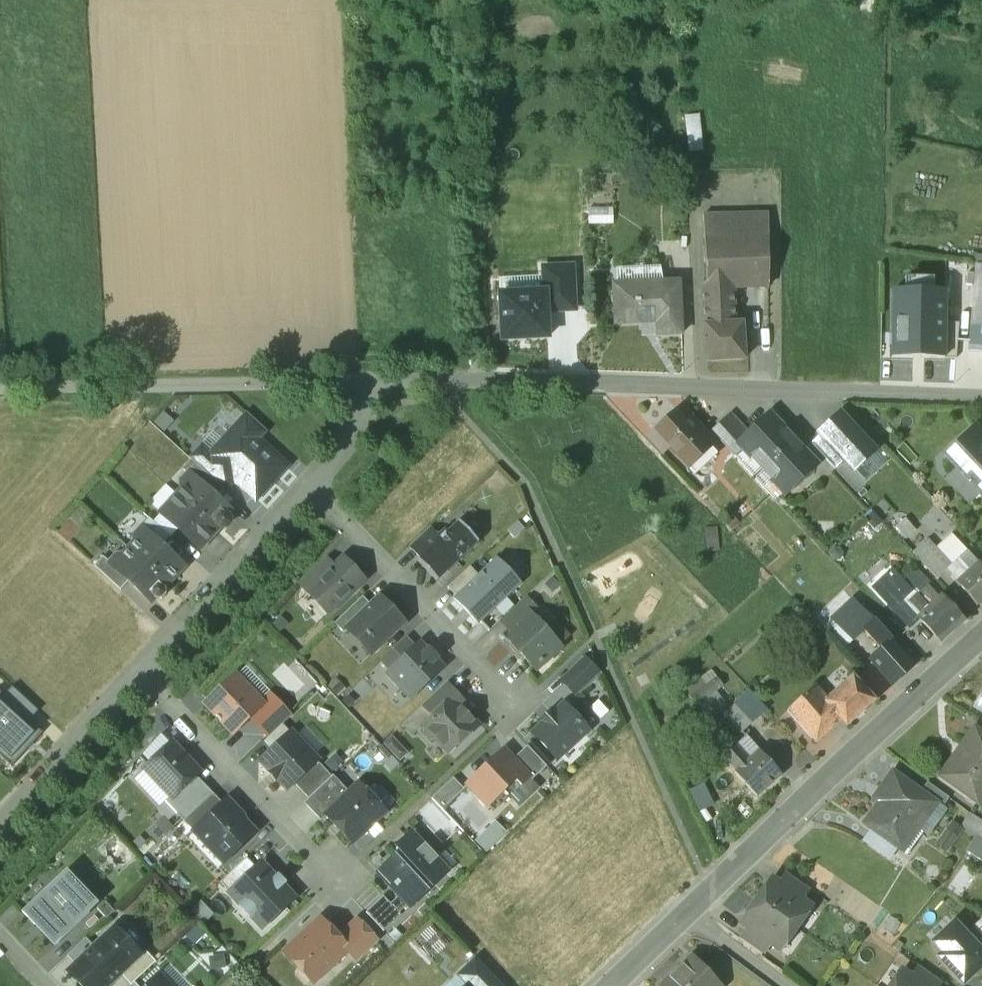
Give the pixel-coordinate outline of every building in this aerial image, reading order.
[(588,224),(613,223),(613,209),(588,209),(588,224)] [(736,221),(704,221),(704,238),(737,237),(736,221)] [(737,237),(704,238),(706,286),(706,288),(732,287),(768,286),(768,237),(737,237)] [(573,266),(543,267),(544,292),(546,292),(546,311),(574,310),(573,266)] [(678,281),(613,285),(616,324),(657,322),(658,335),(681,334),(678,281)] [(732,287),(706,288),(706,286),(702,286),(704,325),(733,324),(732,287)] [(893,291),(892,358),(944,358),(945,324),(945,291),(893,291)] [(544,292),(500,294),(502,340),(547,338),(546,311),(546,292),(544,292)] [(956,359),(959,322),(945,324),(944,358),(956,359)] [(733,324),(704,325),(706,361),(743,359),(741,330),(734,330),(733,324)] [(686,422),(676,411),(654,431),(669,448),(688,468),(701,456),(692,445),(700,437),(686,422)] [(265,430),(247,414),(239,423),(257,439),(265,430)] [(717,442),(692,415),(686,422),(700,437),(710,448),(711,447),(717,442)] [(750,436),(730,415),(712,432),(733,454),(741,446),(740,445),(750,436)] [(874,451),(839,415),(818,435),(820,437),(843,461),(853,471),(874,451)] [(792,441),(770,417),(750,436),(740,445),(741,446),(763,468),(792,441)] [(209,456),(208,457),(233,480),(255,500),(286,466),(257,439),(239,423),(209,456)] [(976,426),(945,455),(980,493),(981,492),(981,433),(976,426)] [(669,448),(654,431),(645,439),(661,456),(669,448)] [(700,437),(692,445),(701,456),(710,448),(700,437)] [(835,469),(843,461),(820,437),(812,445),(835,469)] [(792,441),(763,468),(784,491),(813,464),(792,441)] [(763,468),(741,446),(733,454),(776,500),(784,491),(763,468)] [(710,448),(701,456),(707,462),(717,454),(711,447),(710,448)] [(209,456),(201,449),(191,460),(217,484),(224,490),(233,480),(208,457),(209,456)] [(688,468),(694,475),(707,462),(701,456),(688,468)] [(217,484),(191,460),(182,469),(187,474),(188,473),(209,493),(217,484)] [(209,493),(188,473),(187,474),(181,481),(182,488),(183,489),(177,496),(215,531),(219,527),(220,528),(226,528),(230,523),(229,518),(228,517),(232,513),(209,493)] [(215,531),(177,496),(161,513),(199,548),(215,531)] [(459,521),(447,532),(444,530),(438,536),(440,538),(420,558),(417,561),(436,581),(478,542),(459,521)] [(906,522),(898,529),(908,540),(916,533),(906,522)] [(183,567),(141,527),(134,535),(134,540),(136,542),(129,549),(167,584),(183,567)] [(430,527),(409,547),(420,558),(440,538),(438,536),(430,527)] [(952,533),(943,542),(943,543),(938,548),(953,565),(968,551),(952,533)] [(929,539),(914,553),(921,561),(936,547),(929,539)] [(938,548),(936,547),(921,561),(938,580),(946,572),(953,565),(938,548)] [(167,584),(129,549),(122,556),(121,555),(115,555),(109,562),(108,563),(128,581),(151,602),(154,598),(156,599),(161,599),(166,595),(165,589),(164,588),(167,584)] [(968,551),(953,565),(946,572),(978,606),(981,602),(981,566),(968,551)] [(128,581),(108,563),(109,562),(103,556),(94,566),(120,590),(128,581)] [(325,558),(299,583),(308,592),(333,568),(325,558)] [(308,592),(308,593),(327,613),(363,579),(343,558),(333,568),(308,592)] [(522,584),(497,558),(478,576),(456,597),(454,600),(479,626),(522,584)] [(448,588),(456,597),(478,576),(470,567),(448,588)] [(913,597),(891,572),(874,588),(898,612),(913,597)] [(846,590),(833,575),(825,583),(838,597),(846,590)] [(919,575),(909,585),(917,593),(927,584),(919,575)] [(927,584),(917,593),(931,608),(941,598),(927,584)] [(362,596),(334,623),(344,633),(349,629),(348,627),(371,605),(362,596)] [(371,605),(348,627),(349,629),(361,641),(365,637),(377,649),(404,623),(379,597),(371,605)] [(927,611),(913,597),(898,612),(911,626),(920,618),(927,611)] [(524,598),(500,620),(511,631),(530,614),(532,615),(537,611),(524,598)] [(927,611),(920,618),(941,640),(962,621),(941,598),(931,608),(927,611)] [(874,621),(860,606),(840,625),(854,640),(865,630),(874,621)] [(532,615),(530,614),(511,631),(505,637),(511,643),(514,643),(520,650),(520,653),(535,669),(560,647),(532,615)] [(892,640),(874,621),(865,630),(883,649),(892,640)] [(405,638),(381,662),(390,671),(414,648),(405,638)] [(915,665),(892,640),(883,649),(872,660),(894,684),(915,665)] [(427,653),(419,644),(414,648),(390,671),(387,674),(399,687),(404,683),(414,694),(442,668),(433,660),(430,660),(427,656),(427,653)] [(584,659),(561,680),(575,694),(597,672),(584,659)] [(687,690),(702,704),(723,682),(708,668),(687,690)] [(235,676),(205,704),(233,733),(249,717),(262,705),(261,703),(235,676)] [(826,700),(825,701),(842,720),(841,721),(845,726),(874,701),(853,677),(826,700)] [(458,696),(446,683),(421,706),(432,718),(449,702),(449,703),(458,696)] [(4,695),(3,696),(29,721),(38,711),(12,687),(4,695)] [(826,700),(814,687),(788,710),(817,743),(841,721),(842,720),(825,701),(826,700)] [(11,767),(43,733),(29,721),(3,696),(4,695),(0,692),(0,757),(11,767)] [(270,695),(261,703),(262,705),(249,717),(268,737),(290,717),(270,695)] [(462,707),(452,706),(449,703),(449,702),(432,718),(423,726),(425,728),(425,733),(431,738),(435,739),(448,752),(477,725),(467,713),(467,711),(462,707)] [(753,722),(736,704),(724,715),(740,733),(753,722)] [(563,705),(552,715),(550,712),(541,720),(544,723),(533,733),(557,758),(573,743),(567,737),(581,724),(563,705)] [(724,715),(721,712),(715,718),(734,739),(740,733),(724,715)] [(974,726),(939,776),(973,800),(981,788),(981,732),(974,726)] [(290,733),(261,761),(271,770),(269,772),(277,780),(278,778),(287,788),(293,783),(317,761),(290,733)] [(199,773),(172,744),(145,768),(171,796),(173,798),(196,776),(199,773)] [(759,750),(750,759),(737,744),(722,757),(736,772),(735,773),(757,797),(781,775),(759,750)] [(527,746),(512,759),(529,777),(532,780),(546,766),(527,746)] [(503,750),(467,784),(480,798),(495,783),(503,791),(515,780),(520,785),(529,777),(512,759),(503,750)] [(709,753),(697,764),(694,761),(682,773),(693,785),(717,762),(709,753)] [(335,755),(326,764),(333,771),(342,762),(335,755)] [(317,761),(293,783),(308,799),(332,777),(331,776),(317,761)] [(921,792),(892,772),(881,788),(887,792),(864,824),(871,829),(898,848),(912,828),(917,831),(918,830),(935,805),(936,803),(921,792)] [(308,799),(304,803),(321,821),(327,816),(326,815),(349,793),(332,775),(331,776),(332,777),(308,799)] [(196,776),(173,798),(171,796),(165,801),(183,821),(212,793),(196,776)] [(453,778),(431,798),(442,810),(464,789),(453,778)] [(495,783),(480,798),(493,812),(509,796),(503,791),(495,783)] [(949,798),(928,783),(921,792),(936,803),(935,805),(941,809),(949,798)] [(349,793),(326,815),(327,816),(352,842),(384,812),(358,785),(349,793)] [(212,793),(183,821),(194,832),(196,831),(195,830),(223,804),(212,793)] [(223,804),(195,830),(196,831),(224,861),(255,832),(225,801),(223,804)] [(162,816),(150,833),(161,841),(173,824),(162,816)] [(475,840),(487,852),(508,832),(496,820),(475,840)] [(912,828),(898,848),(907,854),(922,833),(918,830),(917,831),(912,828)] [(898,848),(871,829),(864,839),(890,858),(898,848)] [(159,845),(169,855),(184,841),(173,832),(159,845)] [(410,835),(396,848),(398,851),(392,856),(394,858),(380,872),(400,894),(409,903),(411,905),(426,891),(424,889),(429,884),(431,886),(446,873),(433,859),(434,858),(424,848),(423,849),(410,835)] [(890,858),(864,839),(862,842),(888,861),(890,858)] [(246,858),(220,883),(231,894),(234,891),(233,890),(256,868),(246,858)] [(278,874),(274,878),(261,864),(256,868),(233,890),(234,891),(244,902),(241,905),(251,916),(261,907),(272,918),(293,898),(282,887),(286,883),(278,874)] [(809,889),(786,873),(778,883),(778,884),(801,900),(809,889)] [(90,913),(56,878),(22,911),(34,925),(40,919),(46,925),(47,930),(46,931),(57,944),(90,913)] [(778,883),(772,879),(756,901),(795,928),(811,906),(801,900),(778,884),(778,883)] [(400,894),(390,904),(399,913),(409,903),(400,894)] [(390,904),(383,896),(366,913),(383,931),(401,915),(399,913),(390,904)] [(795,928),(756,901),(741,923),(747,927),(748,927),(770,943),(770,944),(779,950),(795,928)] [(114,911),(104,902),(97,909),(106,919),(114,911)] [(973,927),(981,937),(981,918),(973,927)] [(338,939),(320,920),(285,953),(300,968),(308,960),(321,974),(347,950),(348,949),(338,939)] [(357,921),(338,939),(348,949),(347,950),(355,958),(375,940),(357,921)] [(954,924),(934,943),(943,953),(939,957),(963,982),(981,964),(981,953),(977,948),(954,924)] [(770,943),(748,927),(747,927),(740,938),(763,954),(770,944),(770,943)] [(68,971),(82,985),(107,985),(114,980),(111,977),(116,971),(120,975),(121,974),(140,955),(114,928),(94,947),(75,964),(68,971)] [(86,938),(67,956),(75,964),(94,947),(86,938)] [(145,950),(140,955),(121,974),(131,985),(155,962),(145,950)] [(661,985),(721,985),(692,956),(661,985)] [(475,958),(455,978),(462,985),(502,985),(475,958)] [(919,966),(911,977),(923,985),(939,985),(942,982),(919,966)] [(911,977),(902,971),(891,985),(923,985),(911,977)] [(159,975),(148,985),(169,985),(159,975)]
